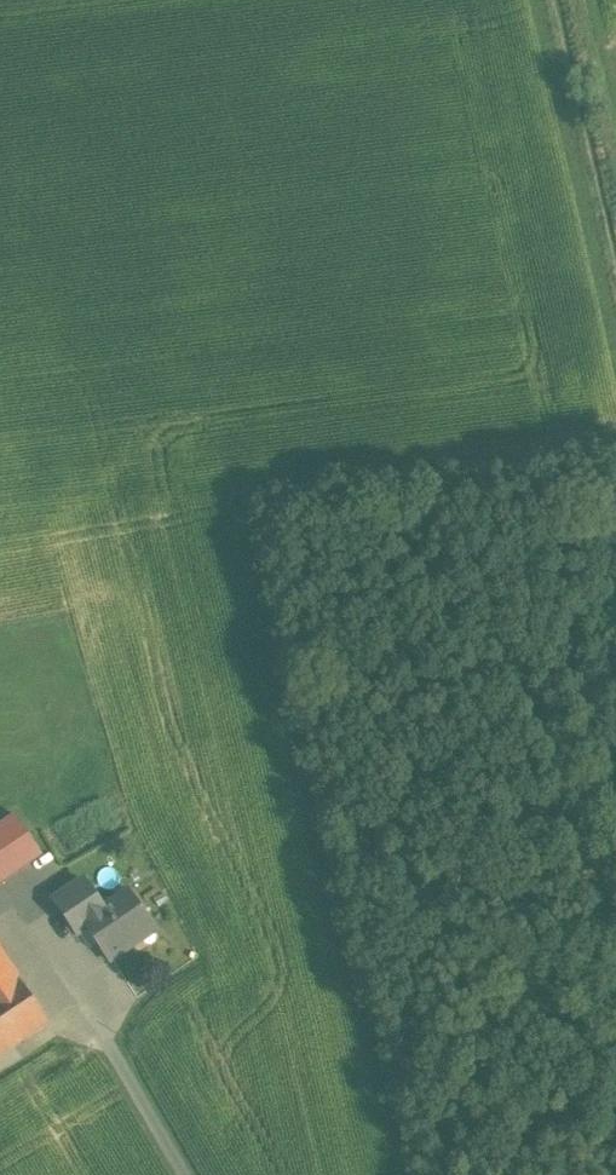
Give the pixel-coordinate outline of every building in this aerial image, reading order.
[(15,815),(0,826),(0,880),(40,853),(15,815)] [(86,877),(54,899),(79,936),(89,929),(112,962),(158,931),(128,889),(105,904),(86,877)] [(0,951),(0,1056),(49,1023),(0,951)]
